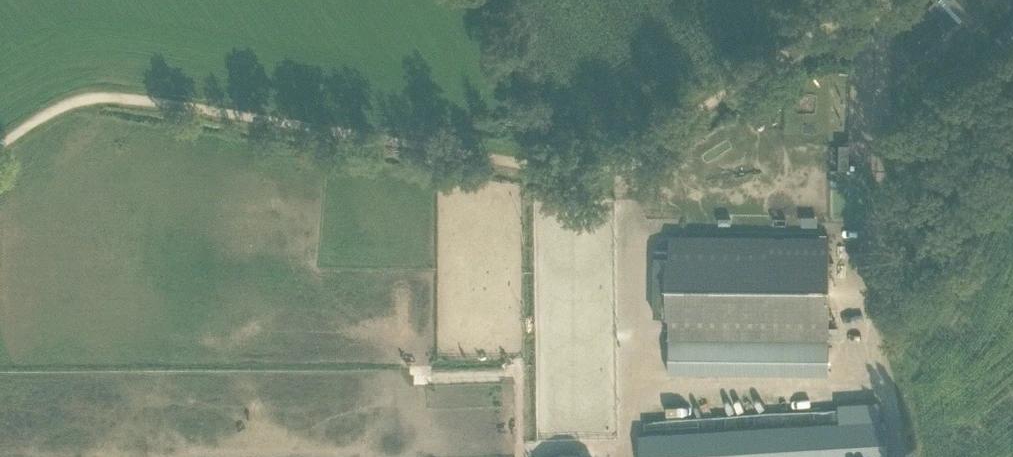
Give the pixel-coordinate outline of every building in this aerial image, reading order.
[(904,53),(913,63),(959,22),(939,0),(934,0),(929,5),(941,19),(904,53)] [(1003,30),(1012,40),(1012,21),(1003,30)] [(847,92),(853,87),(843,71),(836,76),(847,92)] [(848,168),(848,144),(839,144),(838,168),(848,168)] [(655,248),(655,317),(668,317),(668,338),(828,339),(829,238),(669,237),(669,249),(655,248)] [(668,338),(668,371),(828,372),(828,339),(668,338)] [(838,424),(879,422),(878,405),(837,406),(838,424)] [(838,424),(724,431),(724,432),(726,456),(886,456),(884,422),(879,422),(838,424)] [(682,434),(683,456),(726,456),(724,432),(682,434)] [(682,434),(639,436),(640,456),(683,456),(682,434)]
